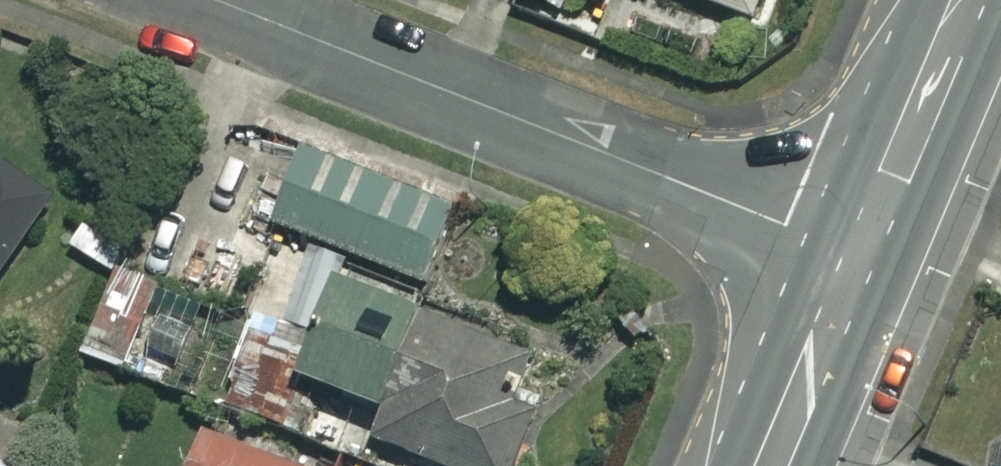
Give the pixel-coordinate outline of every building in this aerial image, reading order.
[(747,16),(753,0),(704,0),(747,16)] [(450,205),(300,147),(271,222),(421,280),(450,205)] [(54,195),(0,155),(0,268),(54,195)] [(410,303),(331,274),(274,430),(352,459),(410,303)] [(401,359),(371,437),(443,465),(511,465),(533,410),(401,359)] [(208,416),(190,465),(347,465),(208,416)]
